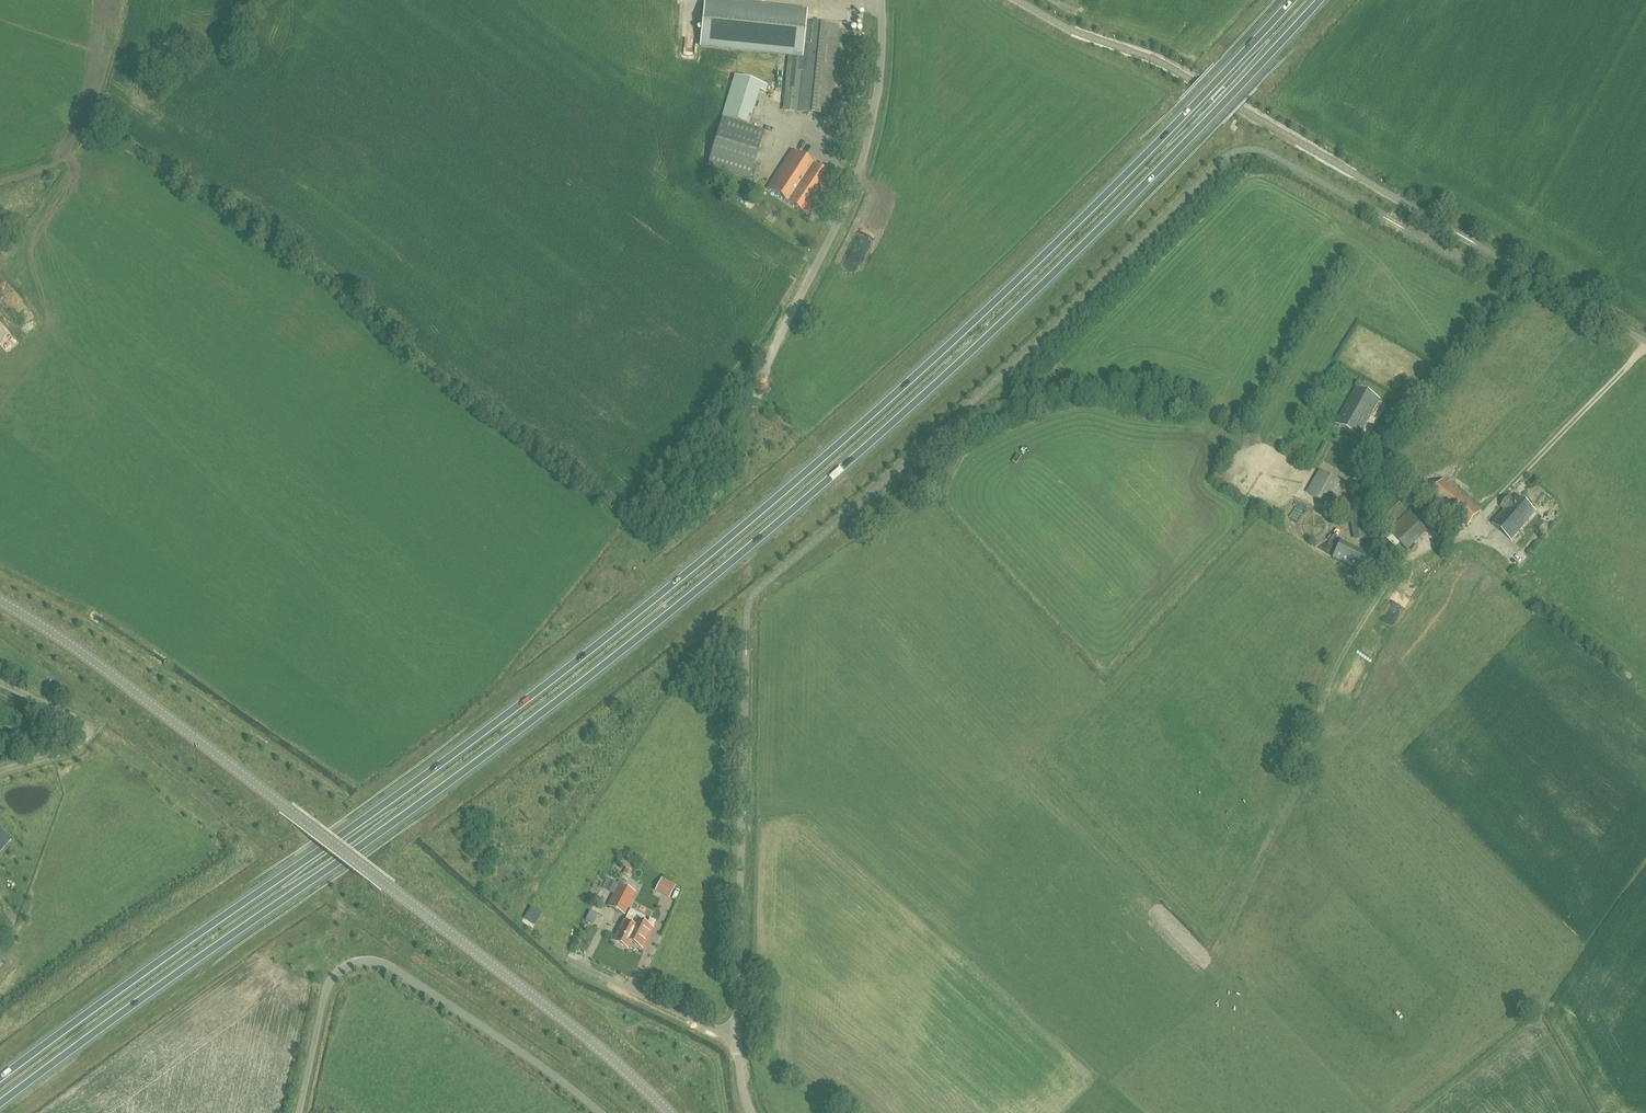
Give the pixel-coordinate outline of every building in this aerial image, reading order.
[(704,4),(700,48),(779,55),(790,56),(789,66),(784,112),(829,116),(838,26),(805,24),(806,14),(704,4)] [(689,48),(688,56),(697,58),(699,50),(689,48)] [(737,76),(728,118),(755,124),(762,92),(770,93),(772,83),(737,76)] [(764,132),(722,119),(708,165),(750,178),(764,132)] [(791,205),(817,168),(793,151),(767,189),(791,205)] [(817,168),(791,205),(810,218),(835,180),(817,168)] [(26,336),(40,326),(1,269),(0,270),(0,300),(26,336)] [(1359,437),(1380,400),(1357,387),(1336,424),(1359,437)] [(1340,482),(1323,472),(1310,495),(1327,505),(1340,482)] [(1468,526),(1481,511),(1444,479),(1431,494),(1468,526)] [(1512,540),(1536,512),(1517,495),(1513,500),(1510,497),(1501,507),(1505,510),(1493,524),(1512,540)] [(1407,511),(1394,498),(1378,513),(1391,526),(1407,511)] [(1434,525),(1415,506),(1389,532),(1407,551),(1434,525)] [(1365,511),(1352,513),(1357,540),(1370,537),(1365,511)] [(1452,528),(1443,520),(1436,526),(1445,535),(1452,528)] [(1333,558),(1363,572),(1369,575),(1378,558),(1342,541),(1333,558)] [(1437,553),(1442,558),(1448,553),(1443,548),(1437,553)] [(1520,569),(1533,557),(1526,550),(1513,562),(1520,569)] [(9,840),(0,832),(0,850),(9,840)] [(614,877),(613,880),(612,880),(607,890),(615,894),(608,906),(624,914),(635,893),(625,888),(629,881),(622,877),(621,880),(614,877)] [(664,877),(658,890),(674,897),(680,884),(664,877)] [(632,926),(624,922),(614,941),(627,948),(630,942),(642,948),(652,929),(635,920),(632,926)]
